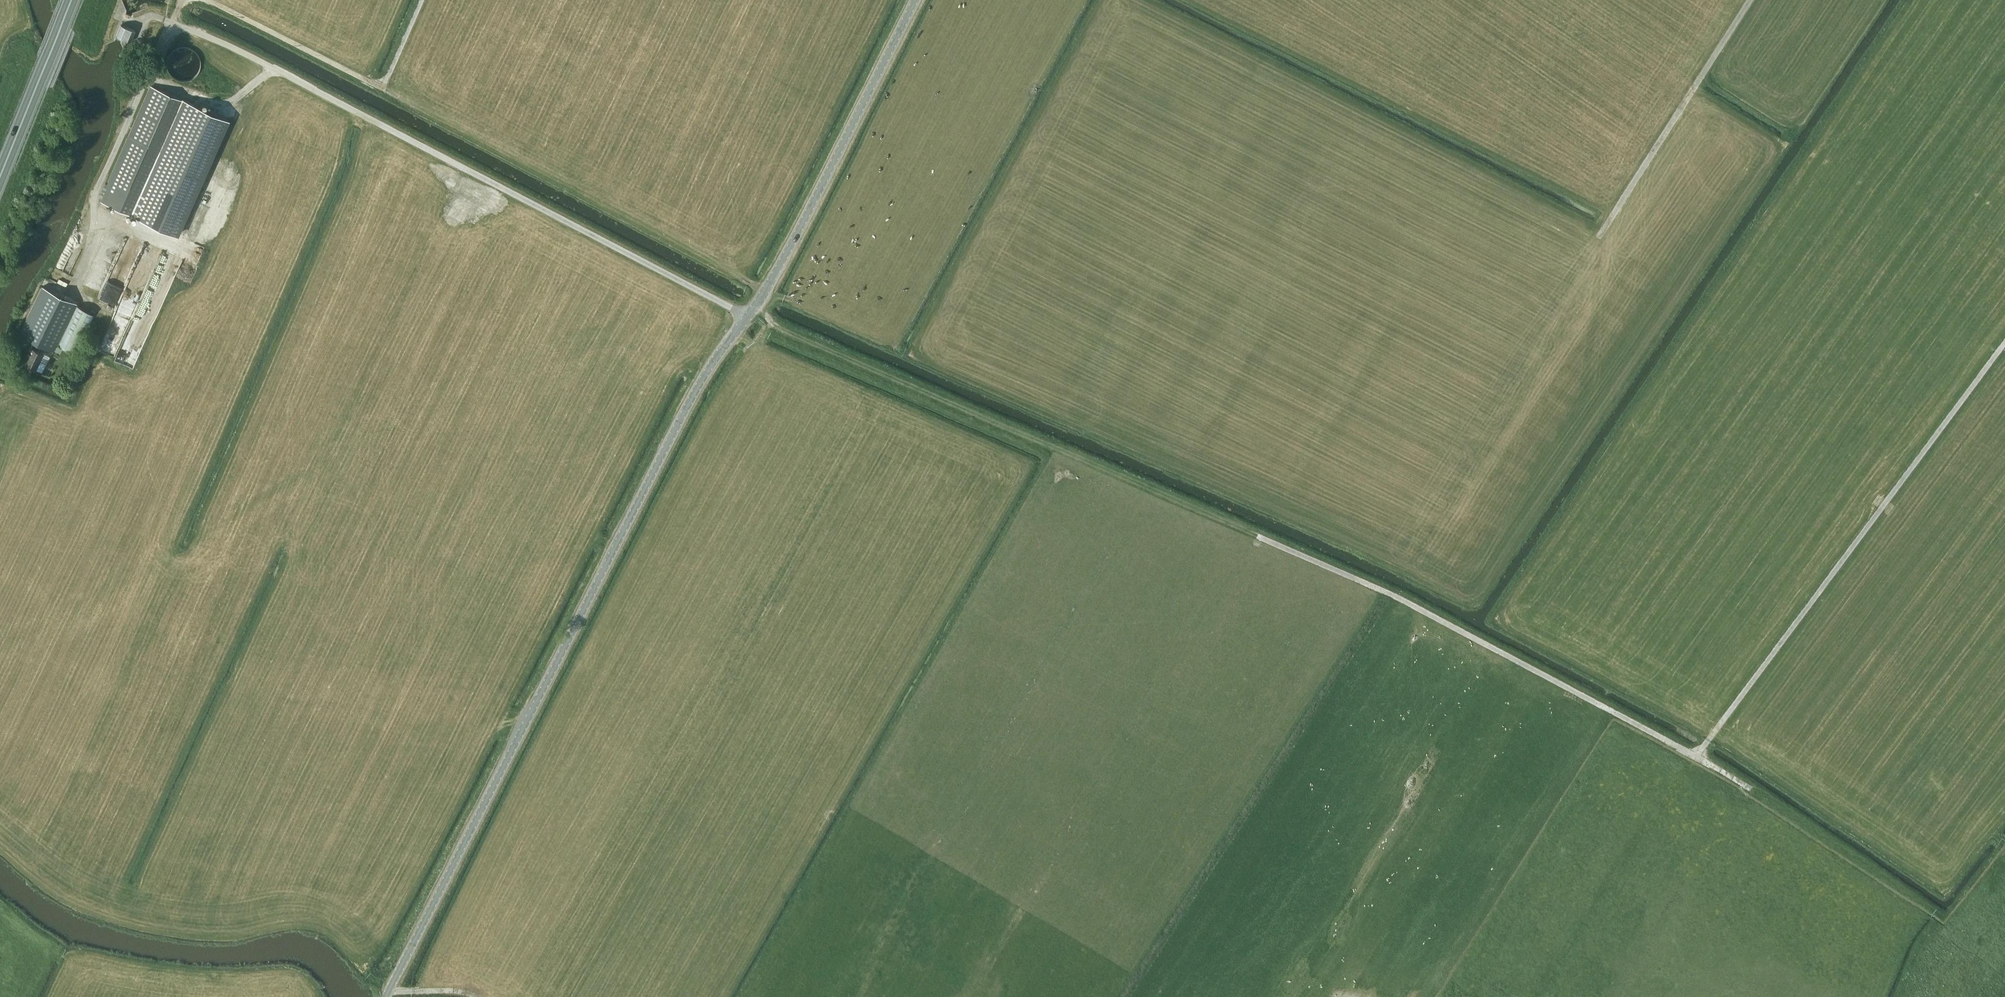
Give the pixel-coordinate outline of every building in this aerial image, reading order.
[(116,36),(130,41),(135,30),(120,24),(116,36)] [(175,78),(181,80),(187,80),(192,78),(197,74),(200,69),(201,63),(200,58),(197,53),(193,49),(188,47),(183,46),(178,47),(172,51),(168,56),(167,62),(167,68),(170,74),(175,78)] [(176,234),(227,119),(150,85),(128,135),(129,136),(100,200),(137,217),(176,234)] [(132,276),(143,243),(127,237),(118,263),(107,260),(110,250),(104,248),(90,288),(104,292),(101,300),(118,306),(116,311),(136,318),(149,282),(132,276)] [(76,305),(75,304),(40,286),(37,290),(38,290),(21,323),(24,325),(20,333),(34,340),(31,347),(30,347),(22,363),(35,369),(43,353),(38,351),(41,344),(51,350),(70,312),(72,313),(76,305)] [(76,305),(72,313),(57,344),(75,352),(94,314),(76,305)] [(118,356),(116,361),(134,369),(136,364),(118,356)]
